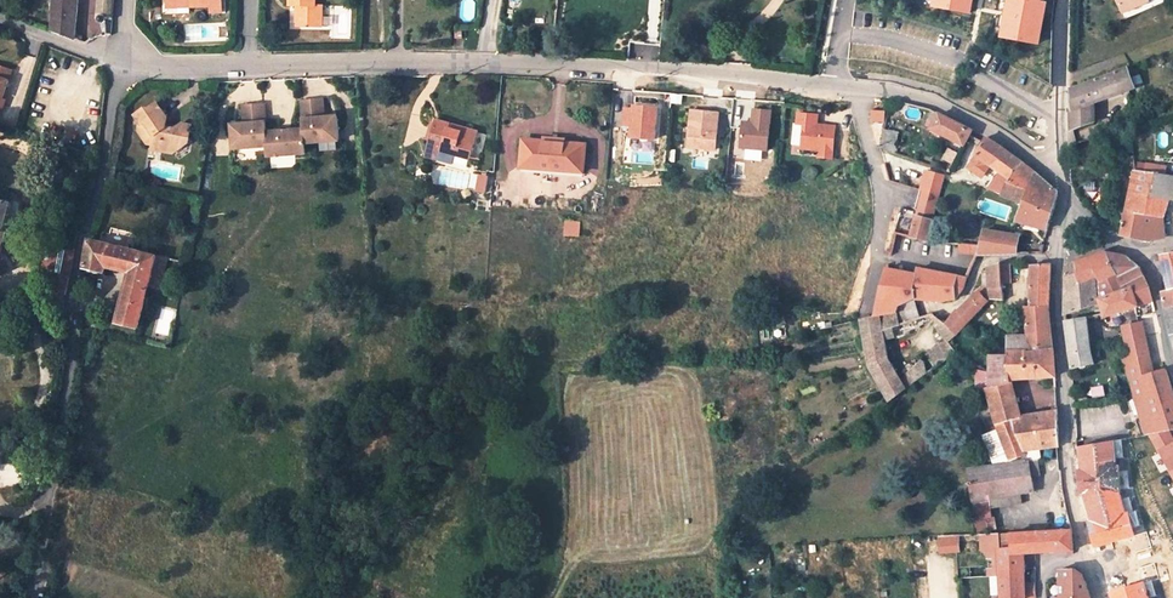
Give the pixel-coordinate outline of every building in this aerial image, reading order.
[(40,25),(57,32),(80,40),(80,0),(41,0),(40,25)] [(103,15),(105,16),(103,18),(106,22),(107,27),(107,36),(115,36),(116,20),(116,0),(103,0),(103,15)] [(170,3),(192,3),(192,7),(214,6),(214,12),(226,11),(225,0),(170,0),(170,3)] [(293,5),(300,5),(301,25),(326,25),(326,4),(320,4),(320,0),(293,0),(293,5)] [(932,5),(968,12),(970,0),(933,0),(932,5)] [(1027,0),(1007,0),(1000,36),(1036,43),(1043,3),(1027,0)] [(1136,7),(1133,0),(1117,0),(1123,13),(1136,7)] [(461,29),(454,28),(452,36),(460,37),(461,29)] [(0,65),(0,109),(2,110),(6,99),(2,98),(12,70),(0,65)] [(1072,131),(1073,130),(1094,123),(1094,104),(1128,91),(1136,88),(1128,68),(1128,67),(1115,72),(1116,73),(1071,91),(1071,95),(1072,100),(1073,109),(1071,110),(1072,131)] [(684,102),(684,95),(673,94),(672,101),(684,102)] [(247,124),(235,126),(237,150),(271,146),(272,157),(307,153),(306,143),(340,140),(337,116),(325,117),(323,99),(302,101),(305,129),(269,133),(266,104),(245,106),(247,124)] [(637,105),(637,109),(626,109),(625,125),(636,125),(635,137),(659,138),(661,107),(637,105)] [(888,110),(874,108),(872,120),(886,122),(888,110)] [(183,139),(190,136),(192,125),(183,123),(176,128),(167,128),(168,119),(161,109),(152,114),(149,112),(138,118),(144,128),(140,129),(140,135),(148,147),(161,148),(164,153),(173,154),(182,147),(183,139)] [(753,121),(744,120),(741,146),(766,149),(772,111),(755,109),(753,121)] [(721,114),(692,110),(689,149),(718,153),(721,114)] [(933,127),(962,144),(970,133),(972,130),(933,110),(929,118),(936,122),(933,127)] [(818,114),(799,112),(798,122),(805,123),(802,147),(820,149),(819,156),(832,157),(835,126),(817,124),(818,114)] [(427,141),(431,143),(437,122),(433,120),(427,141)] [(427,157),(441,161),(443,152),(469,159),(477,133),(437,122),(431,143),(427,157)] [(882,148),(895,153),(898,129),(885,128),(882,148)] [(1027,193),(1035,172),(1001,146),(985,137),(982,140),(973,152),(975,154),(991,166),(996,170),(1007,177),(1027,193)] [(586,146),(564,144),(547,143),(525,140),(522,169),(584,174),(586,146)] [(443,152),(441,161),(467,168),(469,159),(443,152)] [(991,166),(975,154),(967,165),(983,177),(991,166)] [(1166,214),(1167,198),(1153,196),(1157,171),(1133,169),(1123,235),(1140,239),(1147,240),(1150,240),(1152,240),(1165,236),(1165,231),(1165,220),(1166,214)] [(926,170),(925,175),(943,179),(945,175),(926,170)] [(1007,177),(996,170),(985,187),(1002,195),(1004,186),(1007,177)] [(1167,198),(1172,198),(1172,172),(1157,171),(1153,196),(1167,198)] [(1035,172),(1027,193),(1023,204),(1052,215),(1057,197),(1057,190),(1035,172)] [(488,177),(478,175),(475,191),(485,193),(488,177)] [(918,214),(933,217),(943,179),(925,175),(914,212),(918,214)] [(1016,201),(1023,204),(1027,193),(1007,177),(1004,186),(1002,195),(1010,198),(1009,202),(1015,204),(1016,201)] [(0,199),(0,252),(4,233),(2,232),(10,202),(0,199)] [(1052,215),(1023,204),(1017,220),(1048,228),(1049,225),(1052,215)] [(927,239),(933,217),(918,214),(910,235),(927,239)] [(580,221),(564,220),(564,235),(579,236),(580,221)] [(981,245),(979,255),(1017,254),(1019,236),(1011,235),(985,231),(981,245)] [(132,271),(137,250),(94,239),(90,238),(86,266),(105,269),(105,263),(131,270),(132,271)] [(979,255),(981,245),(963,244),(962,253),(979,255)] [(51,290),(66,293),(73,249),(60,247),(51,290)] [(139,326),(150,285),(157,257),(157,255),(137,250),(132,271),(131,270),(128,280),(118,321),(139,326)] [(1090,280),(1093,279),(1115,270),(1108,253),(1107,253),(1086,259),(1076,262),(1075,286),(1090,280)] [(1126,255),(1108,253),(1115,270),(1118,276),(1139,266),(1126,255)] [(1172,289),(1172,253),(1163,255),(1170,290),(1172,289)] [(157,257),(150,285),(161,288),(169,259),(157,257)] [(1098,304),(1090,280),(1075,286),(1076,262),(1065,266),(1065,293),(1065,315),(1098,304)] [(1008,351),(1054,351),(1051,334),(1048,310),(1051,263),(1033,265),(1032,267),(1030,305),(1026,305),(1027,334),(1024,334),(1024,336),(997,338),(997,341),(1007,340),(1008,351)] [(200,272),(202,266),(191,264),(190,270),(200,272)] [(984,270),(984,288),(988,302),(1003,301),(1002,264),(989,266),(989,270),(984,270)] [(1139,266),(1118,276),(1115,270),(1093,279),(1098,285),(1101,298),(1099,299),(1104,314),(1105,318),(1136,307),(1139,317),(1131,319),(1132,325),(1122,328),(1122,329),(1129,354),(1130,360),(1125,362),(1136,397),(1148,435),(1169,431),(1172,430),(1172,390),(1166,367),(1154,370),(1149,354),(1152,353),(1146,335),(1157,332),(1161,330),(1156,310),(1150,286),(1139,266)] [(885,269),(876,315),(897,314),(900,307),(915,300),(944,301),(957,297),(964,288),(967,277),(918,267),(917,275),(885,269)] [(959,310),(946,325),(959,336),(988,302),(984,288),(982,286),(975,291),(977,294),(973,298),(962,312),(959,310)] [(1167,309),(1172,308),(1172,289),(1170,290),(1163,291),(1167,309)] [(900,307),(897,314),(899,324),(921,318),(915,300),(900,307)] [(891,326),(899,324),(897,314),(876,315),(872,316),(862,318),(865,334),(864,334),(865,338),(864,338),(866,348),(868,348),(871,364),(884,390),(891,400),(907,387),(888,358),(885,338),(893,335),(891,326)] [(1073,362),(1073,369),(1095,363),(1092,351),(1087,318),(1066,322),(1067,330),(1071,356),(1073,356),(1073,362)] [(955,339),(959,336),(946,325),(935,329),(948,341),(942,346),(932,353),(928,356),(934,368),(955,353),(950,343),(952,342),(953,341),(955,339)] [(989,388),(988,388),(1001,434),(1011,463),(968,469),(970,484),(964,485),(964,492),(971,491),(973,501),(1033,493),(1028,461),(1040,459),(1042,450),(1057,447),(1057,409),(1057,408),(1052,409),(1052,412),(1021,422),(1012,384),(1055,377),(1054,351),(1008,351),(1008,355),(991,355),(990,370),(989,388)] [(913,383),(931,370),(924,360),(907,375),(913,383)] [(977,389),(988,388),(989,388),(990,370),(978,369),(977,389)] [(1169,431),(1148,435),(1172,481),(1172,438),(1169,431)] [(1111,442),(1079,448),(1081,471),(1077,472),(1080,492),(1084,492),(1091,519),(1095,533),(1090,535),(1093,546),(1132,535),(1130,528),(1139,525),(1135,510),(1132,511),(1129,498),(1118,500),(1115,489),(1129,487),(1128,471),(1113,472),(1112,458),(1123,458),(1121,441),(1111,442)] [(974,509),(975,519),(992,516),(990,507),(974,509)] [(1000,532),(1000,551),(1014,551),(1014,534),(1014,531),(1000,532)] [(1072,532),(1051,533),(1052,555),(1073,553),(1072,540),(1072,532)] [(1001,573),(1026,571),(1026,557),(1052,555),(1051,533),(1014,534),(1014,551),(1000,551),(1001,573)] [(957,536),(938,537),(939,553),(958,552),(957,536)] [(1059,597),(1090,597),(1084,575),(1075,569),(1059,571),(1059,597)] [(1001,573),(1002,597),(1026,597),(1026,584),(1026,571),(1001,573)] [(1151,581),(1108,593),(1110,597),(1149,597),(1155,596),(1151,581)] [(1026,584),(1026,597),(1036,597),(1036,584),(1026,584)]
